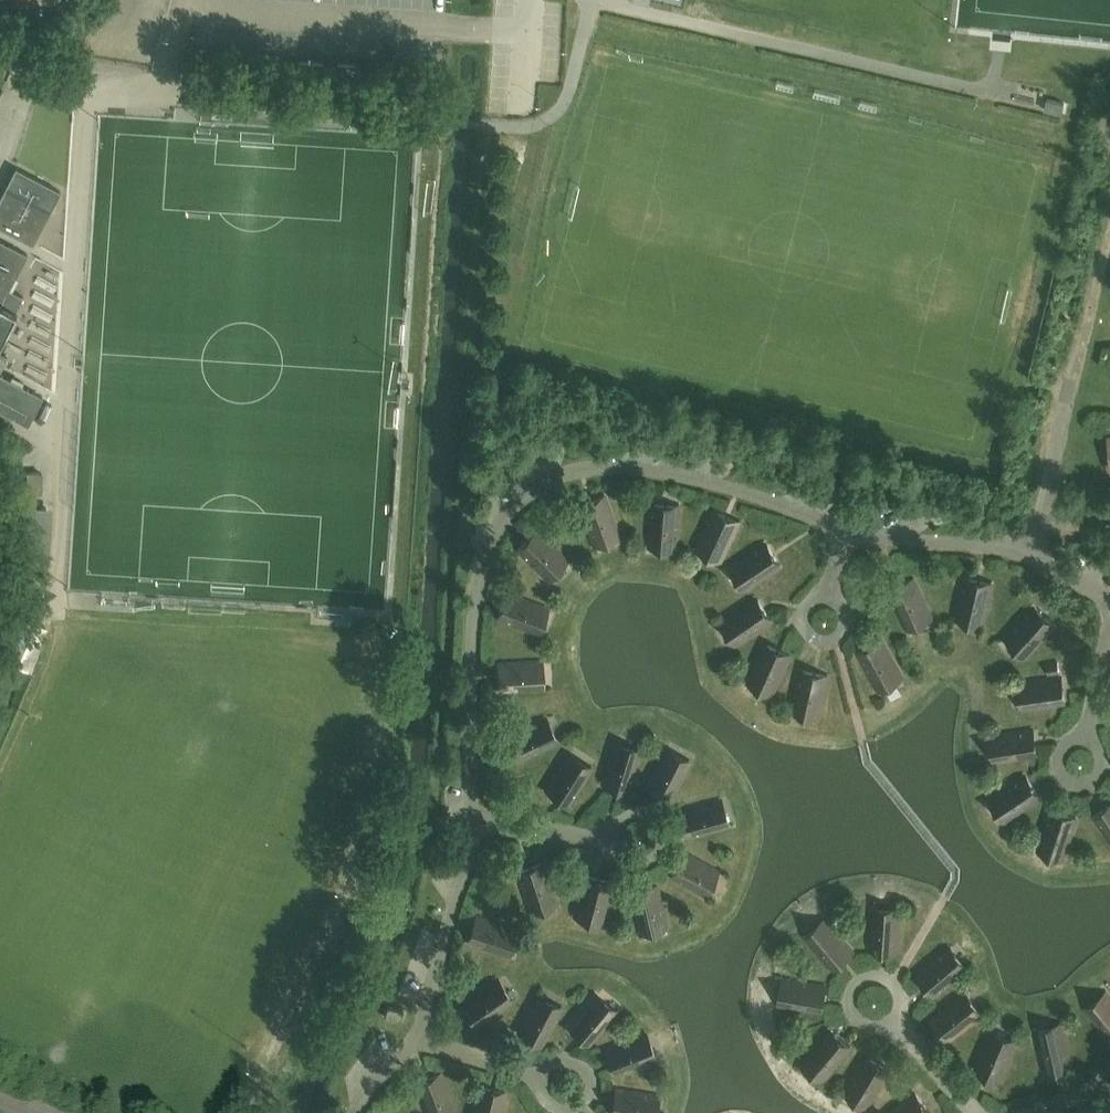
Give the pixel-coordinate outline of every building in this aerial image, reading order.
[(193,60),(178,59),(178,68),(192,69),(193,60)] [(299,73),(323,74),(324,63),(299,62),(299,73)] [(355,65),(337,64),(336,75),(354,76),(355,65)] [(336,68),(324,67),(323,75),(335,75),(336,68)] [(1043,109),(1061,113),(1064,103),(1045,99),(1043,109)] [(16,168),(15,169),(16,169),(6,188),(5,189),(6,189),(0,200),(0,227),(33,244),(33,243),(32,242),(49,211),(49,212),(50,211),(49,210),(59,191),(60,192),(60,191),(16,168)] [(23,296),(8,288),(26,254),(27,255),(27,254),(0,240),(0,340),(23,296)] [(28,424),(42,396),(0,374),(0,409),(28,424)] [(27,491),(41,492),(42,473),(28,473),(27,491)] [(593,542),(619,532),(605,497),(579,506),(593,542)] [(20,505),(16,561),(47,563),(51,507),(30,506),(20,505)] [(677,545),(680,507),(652,505),(649,543),(677,545)] [(723,557),(739,523),(714,511),(698,546),(723,557)] [(545,577),(564,557),(537,530),(518,550),(545,577)] [(749,588),(781,567),(766,544),(734,565),(749,588)] [(993,585),(966,578),(957,615),(984,622),(993,585)] [(914,580),(889,592),(905,626),(930,614),(914,580)] [(534,633),(544,607),(508,593),(498,619),(534,633)] [(741,643),(772,621),(756,599),(725,620),(741,643)] [(1054,626),(1034,608),(1008,636),(1029,654),(1054,626)] [(46,627),(25,618),(6,658),(27,668),(46,627)] [(876,687),(901,674),(883,641),(858,654),(876,687)] [(775,691),(791,656),(765,644),(750,679),(775,691)] [(501,691),(539,689),(538,661),(500,663),(501,691)] [(1058,662),(1046,664),(1048,674),(1060,673),(1058,662)] [(820,714),(828,677),(801,671),(793,708),(820,714)] [(1027,709),(1064,704),(1060,677),(1023,682),(1027,709)] [(519,761),(553,745),(542,720),(507,736),(519,761)] [(999,762),(1036,756),(1032,729),(995,735),(999,762)] [(629,791),(640,755),(614,747),(603,783),(629,791)] [(671,800),(689,766),(664,753),(646,787),(671,800)] [(570,805),(590,773),(567,758),(546,790),(570,805)] [(1009,820),(1041,799),(1025,776),(994,797),(1009,820)] [(687,838),(723,828),(715,801),(680,811),(687,838)] [(1094,816),(1109,841),(1109,805),(1094,816)] [(1066,855),(1077,819),(1051,810),(1039,846),(1066,855)] [(705,895),(718,871),(685,853),(672,877),(705,895)] [(529,908),(555,899),(544,864),(517,872),(529,908)] [(603,919),(612,882),(586,875),(576,912),(603,919)] [(640,929),(667,923),(658,886),(631,892),(640,929)] [(897,952),(900,914),(872,912),(870,950),(897,952)] [(505,955),(513,928),(477,917),(468,943),(505,955)] [(832,970),(853,952),(828,923),(807,941),(832,970)] [(935,996),(964,971),(946,950),(917,975),(935,996)] [(821,1013),(826,986),(788,979),(783,1007),(821,1013)] [(479,1027),(510,1005),(494,982),(463,1004),(479,1027)] [(949,1041),(979,1018),(962,996),(932,1019),(949,1041)] [(1109,997),(1088,1014),(1109,1041),(1109,997)] [(590,1045),(615,1016),(593,998),(569,1027),(590,1045)] [(543,1046),(561,1012),(536,999),(518,1033),(543,1046)] [(400,1021),(403,1011),(388,1006),(385,1016),(400,1021)] [(1044,1072),(1071,1065),(1063,1028),(1036,1035),(1044,1072)] [(827,1078),(851,1049),(830,1031),(805,1060),(827,1078)] [(616,1075),(652,1061),(641,1035),(606,1049),(616,1075)] [(1000,1081),(1016,1046),(990,1035),(975,1070),(1000,1081)] [(871,1103),(890,1071),(867,1057),(847,1089),(871,1103)] [(455,1109),(442,1074),(416,1083),(427,1112),(445,1112),(455,1109)] [(506,1093),(479,1086),(472,1112),(501,1112),(506,1093)] [(654,1095),(617,1089),(613,1112),(651,1112),(654,1095)] [(914,1093),(890,1112),(931,1112),(914,1093)]
